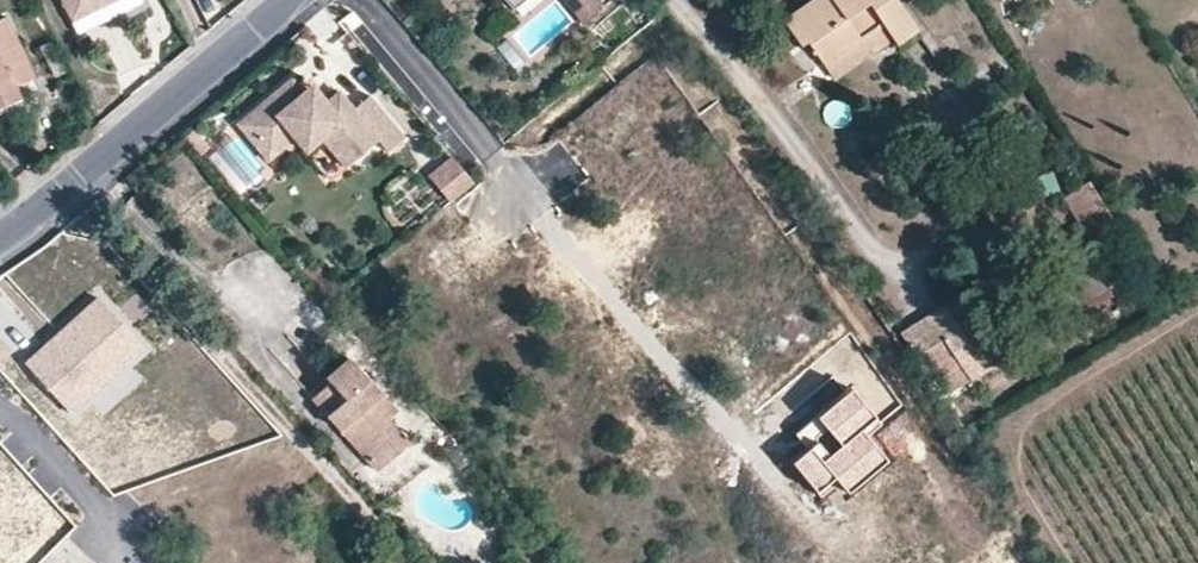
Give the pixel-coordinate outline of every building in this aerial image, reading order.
[(113,0),(65,0),(74,19),(113,0)] [(81,33),(142,2),(141,0),(113,0),(74,19),(81,33)] [(517,13),(526,6),(520,0),(505,0),(517,13)] [(590,23),(606,9),(600,1),(601,0),(570,0),(590,23)] [(897,0),(814,0),(786,21),(803,45),(808,42),(824,64),(883,23),(893,37),(897,42),(917,28),(897,0)] [(19,47),(21,47),(8,20),(0,24),(0,56),(19,47)] [(893,37),(883,23),(824,64),(836,78),(893,37)] [(0,56),(0,58),(15,89),(34,79),(19,47),(0,56)] [(15,89),(0,58),(0,112),(21,102),(15,89)] [(410,137),(375,95),(360,108),(345,90),(333,101),(330,103),(323,104),(312,91),(309,94),(298,79),(294,79),(251,114),(281,151),(301,134),(317,121),(328,135),(353,165),(384,139),(395,151),(410,137)] [(319,85),(312,91),(323,104),(330,103),(333,101),(319,85)] [(251,114),(242,121),(273,158),(281,151),(251,114)] [(317,121),(301,134),(312,148),(328,135),(317,121)] [(435,174),(454,196),(476,177),(458,155),(435,174)] [(1064,196),(1056,177),(1030,188),(1038,207),(1064,196)] [(1112,215),(1093,185),(1067,202),(1086,231),(1112,215)] [(1076,263),(1063,273),(1093,316),(1115,302),(1108,289),(1098,296),(1076,263)] [(969,322),(956,302),(908,332),(921,352),(926,349),(962,326),(969,322)] [(129,370),(147,357),(101,304),(24,366),(74,423),(92,407),(104,418),(145,383),(129,370)] [(962,326),(926,349),(953,390),(1018,347),(992,306),(969,322),(974,330),(967,335),(962,326)] [(969,322),(962,326),(967,335),(974,330),(969,322)] [(331,382),(314,396),(377,468),(395,450),(378,430),(387,422),(396,414),(379,394),(373,400),(367,393),(373,387),(348,356),(326,376),(331,382)] [(373,387),(367,393),(373,400),(379,394),(373,387)] [(878,421),(854,394),(805,429),(810,446),(791,463),(822,502),(893,460),(868,429),(878,421)] [(399,456),(409,447),(387,422),(378,430),(395,450),(399,456)] [(446,453),(450,458),(459,449),(455,445),(446,453)] [(459,449),(450,458),(461,472),(471,464),(459,449)] [(399,456),(395,450),(377,468),(380,472),(399,456)]
